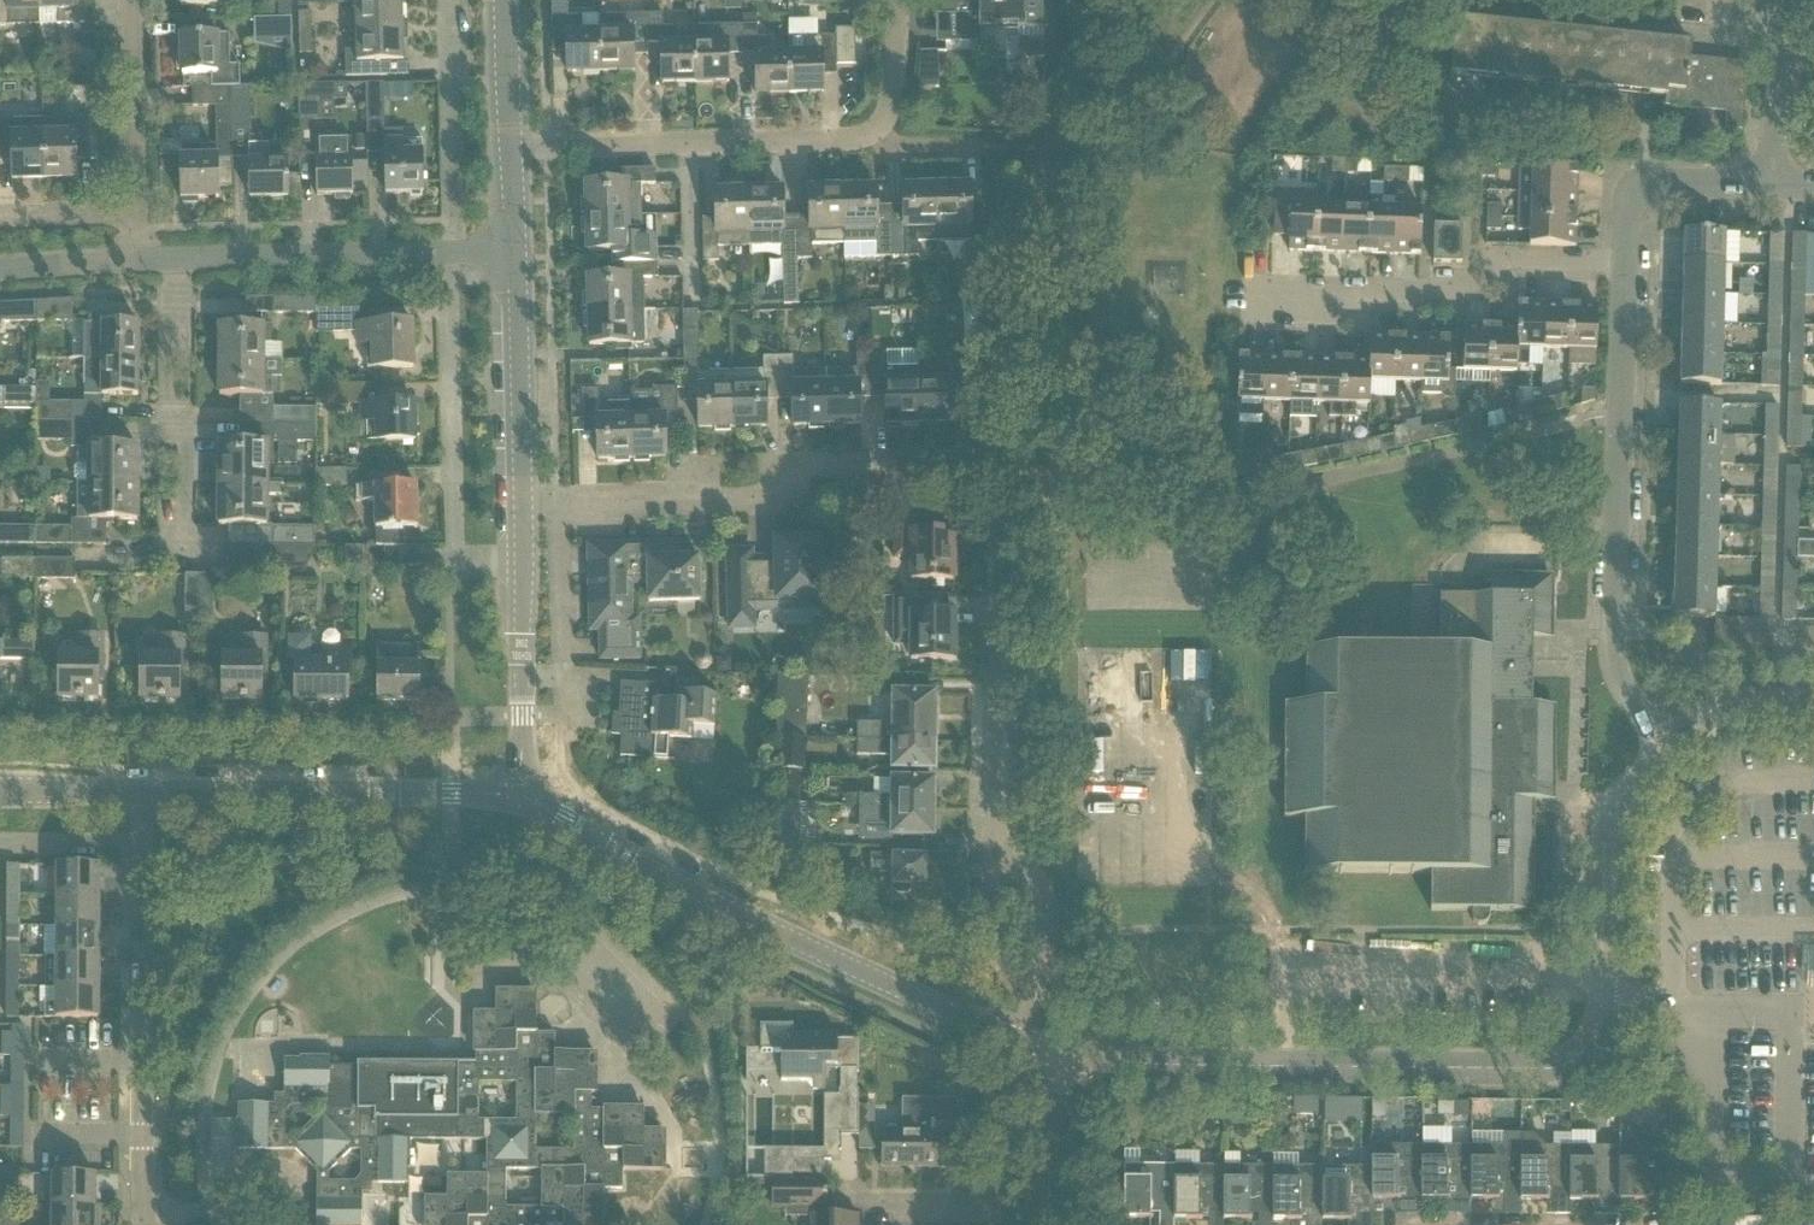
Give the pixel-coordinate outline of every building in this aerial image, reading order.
[(21,26),(40,25),(39,10),(39,0),(0,0),(0,26),(21,26)] [(39,10),(40,25),(57,25),(63,25),(87,24),(87,0),(39,0),(39,10)] [(966,42),(980,42),(980,29),(1019,28),(1043,28),(1043,0),(941,0),(941,8),(947,8),(948,41),(942,41),(942,42),(966,42)] [(1597,8),(1718,22),(1720,0),(1597,0),(1597,8)] [(356,32),(403,31),(402,2),(356,3),(356,32)] [(568,4),(551,4),(552,33),(567,33),(567,73),(600,73),(599,34),(583,34),(582,16),(568,16),(568,4)] [(299,34),(312,34),(311,12),(298,13),(299,34)] [(632,77),(631,72),(633,72),(633,44),(647,44),(646,14),(599,15),(599,34),(600,73),(619,72),(619,77),(632,77)] [(663,27),(663,14),(646,14),(647,44),(661,44),(662,84),(695,83),(694,43),(678,44),(677,26),(663,27)] [(255,37),(291,36),(291,18),(254,19),(255,37)] [(1745,129),(1750,62),(1692,57),(1694,38),(1456,20),(1452,77),(1667,94),(1666,106),(1728,111),(1727,128),(1745,129)] [(695,83),(728,83),(727,55),(741,55),(741,25),(694,26),(694,43),(695,83)] [(758,39),(757,25),(741,25),(741,55),(756,55),(756,95),(789,94),(789,54),(771,54),(771,39),(758,39)] [(788,38),(789,54),(789,94),(822,94),(822,66),(854,66),(854,29),(835,30),(836,37),(788,38)] [(346,77),(362,77),(387,76),(386,62),(404,61),(403,31),(356,32),(357,52),(345,52),(346,77)] [(217,35),(216,34),(181,35),(182,56),(177,56),(177,71),(182,71),(182,75),(211,74),(211,87),(231,87),(239,87),(239,66),(229,66),(229,35),(217,35)] [(299,54),(312,53),(312,34),(299,34),(299,54)] [(81,49),(75,65),(90,70),(96,54),(81,49)] [(919,89),(936,89),(938,51),(920,52),(919,89)] [(334,85),(316,85),(317,101),(334,100),(347,100),(347,85),(347,84),(334,85)] [(384,84),(365,84),(366,123),(385,123),(384,84)] [(316,85),(298,86),(299,122),(316,121),(317,121),(317,101),(316,85)] [(199,130),(179,130),(179,141),(179,146),(180,155),(180,199),(182,199),(182,204),(198,204),(198,198),(219,198),(219,189),(231,189),(231,159),(233,159),(232,140),(231,87),(211,87),(191,88),(192,107),(215,106),(216,157),(200,158),(199,145),(199,130)] [(239,87),(231,87),(232,140),(248,140),(249,158),(249,173),(250,198),(288,196),(287,172),(287,161),(269,161),(268,146),(262,146),(262,137),(251,137),(250,128),(249,87),(239,87)] [(65,119),(43,119),(44,179),(77,178),(76,160),(91,160),(91,159),(99,159),(98,118),(90,118),(65,119)] [(0,121),(0,155),(11,155),(12,162),(12,179),(44,179),(43,119),(0,121)] [(1683,121),(1681,135),(1695,136),(1697,122),(1683,121)] [(316,141),(315,141),(316,155),(316,160),(316,172),(317,196),(335,196),(336,201),(350,200),(350,195),(353,195),(352,159),(351,140),(346,140),(346,142),(320,143),(320,141),(316,141)] [(386,141),(384,141),(384,153),(385,170),(385,194),(424,193),(422,140),(386,141)] [(1344,174),(1345,160),(1332,160),(1331,174),(1344,174)] [(1357,174),(1357,160),(1345,160),(1344,174),(1357,174)] [(1495,178),(1496,165),(1481,164),(1480,177),(1495,178)] [(1576,194),(1577,168),(1520,166),(1519,192),(1576,194)] [(586,218),(642,217),(641,185),(655,184),(655,169),(624,170),(625,183),(585,184),(586,218)] [(1396,183),(1396,169),(1384,169),(1383,183),(1396,183)] [(1423,184),(1423,170),(1396,169),(1396,183),(1423,184)] [(985,225),(971,225),(970,186),(936,187),(938,242),(970,241),(971,268),(986,267),(985,225)] [(903,227),(890,227),(891,258),(906,257),(918,257),(918,242),(938,242),(936,187),(903,188),(903,221),(903,227)] [(891,258),(890,227),(877,228),(876,188),(842,189),(844,244),(844,258),(875,258),(891,258)] [(797,260),(812,260),(812,245),(844,244),(842,189),(809,190),(810,229),(796,229),(797,260)] [(783,230),(782,190),(749,191),(750,246),(782,246),(782,260),(797,260),(796,229),(783,230)] [(702,262),(719,262),(718,247),(750,246),(749,191),(715,192),(715,231),(702,231),(702,262)] [(1316,252),(1317,206),(1317,192),(1275,191),(1274,237),(1289,239),(1289,251),(1316,252)] [(1576,220),(1576,194),(1519,192),(1519,219),(1576,220)] [(1381,209),(1381,198),(1369,198),(1368,208),(1369,208),(1368,254),(1393,255),(1395,209),(1381,209)] [(1487,218),(1501,218),(1501,205),(1488,205),(1487,218)] [(1342,253),(1343,207),(1317,206),(1316,252),(1342,253)] [(1395,209),(1393,255),(1406,255),(1420,256),(1421,231),(1421,221),(1421,220),(1421,219),(1422,210),(1414,210),(1414,206),(1398,206),(1397,209),(1395,209)] [(1369,208),(1368,208),(1343,207),(1342,253),(1368,254),(1369,208)] [(642,249),(642,217),(586,218),(587,252),(626,251),(627,264),(657,263),(657,248),(642,249)] [(1501,231),(1501,218),(1487,218),(1487,231),(1501,231)] [(1575,247),(1576,220),(1519,219),(1518,231),(1530,231),(1530,246),(1575,247)] [(1461,264),(1462,226),(1434,225),(1433,263),(1461,264)] [(1724,264),(1724,257),(1725,233),(1684,232),(1684,260),(1683,261),(1683,263),(1724,264)] [(1784,234),(1769,234),(1768,266),(1769,266),(1769,265),(1783,265),(1784,234)] [(1792,234),(1791,265),(1805,266),(1805,262),(1806,235),(1792,234)] [(797,260),(782,260),(782,280),(783,304),(798,304),(798,280),(797,260)] [(588,312),(644,311),(643,279),(657,278),(657,263),(627,264),(627,277),(588,278),(588,312)] [(1723,295),(1724,264),(1683,263),(1683,289),(1683,294),(1723,295)] [(1782,296),(1783,265),(1769,265),(1769,266),(1768,266),(1767,296),(1782,296)] [(1791,265),(1790,296),(1804,296),(1805,267),(1805,266),(1791,265)] [(765,286),(751,286),(751,290),(751,301),(754,301),(765,301),(765,290),(765,286)] [(1722,325),(1723,295),(1683,294),(1682,319),(1682,323),(1722,325)] [(1782,326),(1782,296),(1767,296),(1767,326),(1782,326)] [(1804,326),(1804,302),(1804,296),(1790,296),(1789,326),(1804,326)] [(274,314),(298,313),(316,313),(316,307),(316,298),(274,299),(274,314)] [(53,322),(73,322),(73,300),(37,302),(37,322),(53,322)] [(2,304),(1,323),(37,323),(37,322),(37,302),(2,304)] [(1517,327),(1515,365),(1517,365),(1528,365),(1528,349),(1543,350),(1544,304),(1532,304),(1517,303),(1517,304),(1517,327)] [(1569,350),(1570,305),(1544,304),(1543,350),(1569,350)] [(1595,366),(1596,351),(1597,306),(1570,305),(1569,350),(1568,365),(1595,366)] [(370,324),(370,306),(316,307),(316,313),(316,333),(356,332),(356,345),(371,345),(371,369),(389,368),(413,368),(413,324),(370,324)] [(589,346),(645,344),(644,311),(588,312),(589,346)] [(683,359),(699,358),(698,311),(682,312),(683,359)] [(1721,356),(1722,325),(1682,323),(1681,355),(1721,356)] [(138,361),(138,324),(85,324),(85,348),(85,361),(138,361)] [(272,344),(272,326),(220,326),(220,361),(262,362),(262,360),(262,344),(272,344)] [(1489,373),(1490,326),(1464,326),(1464,350),(1463,372),(1489,373)] [(1490,326),(1489,373),(1515,374),(1517,374),(1517,365),(1515,365),(1517,327),(1505,327),(1490,326)] [(1766,355),(1766,357),(1781,358),(1782,326),(1767,326),(1766,355)] [(1803,357),(1804,328),(1804,326),(1789,326),(1788,357),(1803,357)] [(1369,360),(1368,382),(1370,382),(1394,383),(1396,337),(1382,336),(1370,336),(1369,360)] [(1421,384),(1422,338),(1396,337),(1394,383),(1421,384)] [(1455,399),(1456,371),(1448,370),(1449,338),(1422,338),(1421,384),(1420,395),(1441,395),(1444,399),(1455,399)] [(37,348),(37,360),(48,360),(48,353),(43,348),(37,348)] [(920,423),(919,369),(919,352),(887,353),(887,354),(872,355),(872,385),(886,384),(887,424),(920,423)] [(920,423),(954,423),(953,384),(967,383),(966,353),(951,353),(951,368),(919,369),(920,423)] [(826,426),(860,425),(859,385),(872,385),(872,355),(857,355),(857,371),(825,371),(826,426)] [(1263,417),(1264,403),(1265,356),(1238,355),(1238,380),(1237,402),(1236,416),(1263,417)] [(1720,386),(1721,356),(1681,355),(1680,385),(1705,386),(1720,386)] [(1761,355),(1760,387),(1780,387),(1781,358),(1766,357),(1766,355),(1761,355)] [(794,372),(793,356),(778,357),(778,387),(792,387),(792,426),(826,426),(825,371),(794,372)] [(1290,404),(1291,357),(1265,356),(1264,403),(1290,404)] [(733,428),(766,427),(765,387),(778,387),(778,357),(763,357),(763,373),(731,373),(733,428)] [(1315,418),(1315,405),(1317,358),(1291,357),(1290,404),(1289,417),(1315,418)] [(1802,389),(1803,357),(1788,357),(1787,388),(1802,389)] [(699,374),(699,358),(683,359),(684,389),(698,389),(699,428),(733,428),(731,373),(699,374)] [(1341,417),(1343,359),(1317,358),(1315,405),(1330,405),(1329,417),(1341,417)] [(1343,359),(1341,417),(1355,418),(1355,406),(1369,407),(1370,382),(1368,382),(1369,360),(1357,359),(1343,359)] [(84,380),(84,396),(85,396),(102,396),(114,396),(138,396),(138,361),(85,361),(84,380)] [(220,361),(219,395),(241,395),(272,396),(272,395),(272,378),(262,378),(262,362),(220,361)] [(316,406),(349,405),(349,385),(316,386),(316,406)] [(36,410),(36,403),(37,388),(0,388),(0,409),(36,410)] [(1787,388),(1787,419),(1801,419),(1801,418),(1802,389),(1787,388)] [(631,459),(665,459),(665,420),(678,420),(677,389),(662,389),(662,404),(630,404),(631,459)] [(1581,405),(1594,401),(1594,390),(1582,389),(1581,405)] [(599,405),(598,391),(583,391),(583,421),(597,421),(598,460),(631,459),(630,404),(599,405)] [(1532,419),(1557,412),(1553,398),(1529,405),(1532,419)] [(36,410),(36,424),(72,424),(73,403),(49,403),(36,403),(36,410)] [(362,442),(415,441),(414,403),(361,404),(362,442)] [(1719,437),(1720,405),(1680,404),(1679,435),(1719,437)] [(1765,406),(1764,437),(1778,438),(1779,407),(1765,406)] [(273,408),(273,425),(316,425),(316,408),(273,408)] [(1506,426),(1518,423),(1515,409),(1502,412),(1506,426)] [(1787,419),(1786,449),(1787,449),(1810,450),(1810,449),(1811,418),(1801,418),(1801,419),(1787,419)] [(1458,437),(1470,434),(1467,420),(1454,423),(1458,437)] [(72,424),(36,424),(36,442),(72,442),(72,424)] [(219,443),(219,485),(268,485),(268,484),(268,465),(273,465),(273,443),(315,443),(316,425),(273,425),(257,425),(256,444),(240,444),(219,443)] [(1408,433),(1406,427),(1394,429),(1394,437),(1397,450),(1411,447),(1424,444),(1420,430),(1408,433)] [(1424,444),(1436,441),(1432,427),(1420,430),(1424,444)] [(1718,467),(1719,437),(1679,435),(1678,466),(1718,467)] [(1763,468),(1777,469),(1778,438),(1764,437),(1763,468)] [(1371,455),(1382,453),(1379,439),(1368,441),(1371,455)] [(1344,460),(1371,455),(1368,441),(1341,446),(1341,448),(1344,460)] [(1318,466),(1331,464),(1331,463),(1344,460),(1341,448),(1341,446),(1316,451),(1318,466)] [(77,464),(74,469),(75,479),(77,484),(137,484),(137,448),(113,448),(77,448),(77,464)] [(1305,468),(1318,466),(1316,451),(1302,454),(1305,468)] [(1264,474),(1276,473),(1275,459),(1262,460),(1264,474)] [(1251,476),(1264,474),(1262,460),(1250,462),(1251,476)] [(1717,497),(1718,467),(1678,466),(1677,496),(1717,497)] [(1799,499),(1800,467),(1785,467),(1784,499),(1799,499)] [(1776,499),(1777,469),(1763,468),(1762,498),(1776,499)] [(315,488),(347,487),(347,470),(315,471),(315,488)] [(77,520),(107,520),(115,520),(137,520),(137,484),(77,484),(77,520)] [(219,485),(218,525),(228,525),(267,526),(267,525),(268,495),(281,495),(281,484),(268,484),(268,485),(219,485)] [(363,486),(355,487),(356,503),(363,503),(375,503),(376,530),(376,547),(385,547),(404,547),(404,529),(417,529),(416,485),(392,486),(363,486)] [(1580,503),(1580,490),(1568,490),(1568,502),(1580,503)] [(1717,528),(1717,497),(1677,496),(1676,527),(1717,528)] [(1775,530),(1776,499),(1762,498),(1761,529),(1775,530)] [(1798,529),(1799,499),(1784,499),(1784,529),(1798,529)] [(895,541),(895,559),(912,559),(912,581),(930,581),(954,581),(954,539),(941,539),(941,533),(941,516),(895,517),(895,541)] [(7,545),(35,545),(35,527),(0,526),(0,545),(7,545)] [(35,527),(35,545),(72,545),(72,527),(71,527),(35,527)] [(272,527),(272,547),(315,547),(315,527),(272,527)] [(1716,558),(1717,528),(1676,527),(1675,557),(1716,558)] [(1774,560),(1775,530),(1761,529),(1760,560),(1774,560)] [(1798,543),(1798,529),(1784,529),(1783,559),(1798,560),(1798,543)] [(820,598),(819,563),(819,539),(775,540),(776,566),(752,567),(752,551),(727,551),(729,629),(753,628),(752,610),(778,609),(778,600),(820,598)] [(644,585),(643,543),(592,544),(592,546),(587,546),(588,560),(593,560),(593,561),(588,561),(590,631),(599,631),(600,660),(640,659),(639,618),(631,618),(630,585),(644,585)] [(667,558),(666,543),(643,543),(644,585),(648,585),(648,603),(700,601),(699,558),(667,558)] [(1798,559),(1813,559),(1813,544),(1798,543),(1798,559)] [(272,547),(228,546),(228,570),(292,570),(295,573),(301,572),(305,571),(305,569),(318,547),(315,547),(272,547)] [(363,566),(363,547),(345,546),(345,566),(363,566)] [(418,547),(404,547),(385,547),(385,567),(417,567),(418,547)] [(1715,589),(1716,558),(1675,557),(1674,587),(1715,589)] [(35,560),(1,559),(1,563),(1,579),(35,579),(35,560)] [(1797,590),(1798,560),(1783,559),(1782,590),(1797,590)] [(35,579),(75,579),(75,560),(35,560),(35,579)] [(1774,590),(1774,560),(1760,560),(1759,590),(1774,590)] [(199,623),(199,575),(185,575),(185,623),(199,623)] [(213,623),(214,599),(214,575),(199,575),(199,623),(213,623)] [(1440,596),(1440,651),(1490,651),(1490,705),(1531,706),(1532,680),(1532,652),(1532,639),(1550,639),(1550,628),(1551,578),(1491,577),(1491,586),(1491,596),(1440,596)] [(1714,619),(1715,589),(1674,587),(1674,609),(1673,618),(1714,619)] [(1773,620),(1774,590),(1759,590),(1759,620),(1773,620)] [(1796,622),(1797,590),(1782,590),(1781,621),(1796,622)] [(954,660),(954,613),(922,613),(922,597),(894,596),(894,646),(911,646),(911,660),(954,660)] [(1743,634),(1743,620),(1714,619),(1714,633),(1743,634)] [(1772,635),(1773,620),(1759,620),(1743,620),(1743,634),(1772,635)] [(1742,649),(1743,634),(1714,633),(1714,648),(1742,649)] [(1771,649),(1772,635),(1743,634),(1742,649),(1771,649)] [(103,681),(102,657),(102,635),(76,635),(76,655),(58,655),(59,675),(59,699),(97,699),(97,681),(103,681)] [(184,658),(183,636),(158,635),(158,656),(140,656),(140,699),(179,700),(179,682),(184,682),(184,658)] [(266,682),(266,658),(265,635),(240,636),(240,655),(222,656),(222,700),(261,700),(261,682),(266,682)] [(347,701),(348,649),(322,648),(322,645),(310,645),(310,638),(288,637),(288,659),(295,659),(295,664),(294,664),(295,676),(295,701),(347,701)] [(35,641),(0,641),(0,660),(35,661),(35,641)] [(420,701),(420,646),(377,646),(376,701),(420,701)] [(1742,663),(1742,649),(1714,648),(1713,662),(1742,663)] [(1284,815),(1284,818),(1307,818),(1307,871),(1304,871),(1304,873),(1310,873),(1325,873),(1335,873),(1339,873),(1339,874),(1339,875),(1344,875),(1344,874),(1431,874),(1430,911),(1454,911),(1462,911),(1471,911),(1471,917),(1471,919),(1472,921),(1472,922),(1474,923),(1475,924),(1476,925),(1478,926),(1479,926),(1481,926),(1483,926),(1484,925),(1486,924),(1487,923),(1487,922),(1488,922),(1488,921),(1489,919),(1489,918),(1489,912),(1531,912),(1531,813),(1531,801),(1555,801),(1555,784),(1555,783),(1555,762),(1552,762),(1552,755),(1553,707),(1553,706),(1531,706),(1490,705),(1490,651),(1440,651),(1411,650),(1305,649),(1305,652),(1309,652),(1308,705),(1285,705),(1285,708),(1288,708),(1287,760),(1284,760),(1284,762),(1287,762),(1287,815),(1284,815)] [(1771,664),(1771,655),(1771,649),(1742,649),(1742,663),(1771,664)] [(695,658),(694,665),(699,671),(706,671),(712,666),(712,659),(707,653),(700,653),(695,658)] [(725,659),(716,659),(717,673),(731,673),(731,664),(725,659)] [(1770,679),(1771,664),(1742,663),(1742,678),(1770,679)] [(778,676),(775,735),(805,737),(806,712),(808,679),(808,677),(778,676)] [(713,728),(715,696),(662,693),(663,686),(621,683),(619,714),(613,714),(612,723),(616,723),(615,734),(621,735),(620,757),(668,760),(669,740),(690,741),(691,726),(713,728)] [(934,743),(935,718),(935,694),(911,694),(893,694),(893,718),(893,726),(873,726),(857,725),(856,742),(934,743)] [(804,770),(805,739),(781,738),(781,769),(804,770)] [(806,739),(806,754),(816,754),(817,740),(806,739)] [(934,771),(934,743),(856,742),(856,756),(892,756),(892,770),(934,771)] [(799,804),(799,773),(776,773),(776,803),(799,804)] [(859,797),(859,808),(873,808),(934,809),(934,796),(936,793),(937,787),(934,784),(934,780),(910,780),(891,780),(891,797),(859,797)] [(798,847),(799,834),(799,804),(776,803),(775,834),(775,846),(798,847)] [(873,808),(859,808),(859,824),(891,824),(891,837),(909,837),(933,838),(933,834),(936,831),(936,825),(933,822),(934,809),(873,808)] [(798,858),(798,847),(775,846),(774,858),(798,858)] [(891,885),(894,885),(894,890),(897,893),(907,894),(910,890),(910,886),(925,886),(926,857),(902,856),(871,855),(870,872),(892,873),(891,885)] [(19,896),(19,889),(19,865),(8,865),(7,883),(7,896),(19,896)] [(99,896),(99,865),(57,865),(57,896),(99,896)] [(19,926),(19,896),(7,896),(7,926),(19,926)] [(99,927),(99,896),(57,896),(57,927),(99,927)] [(19,957),(19,926),(7,926),(7,957),(19,957)] [(45,927),(44,957),(46,957),(56,957),(99,957),(99,927),(57,927),(45,927)] [(19,987),(19,957),(7,957),(7,987),(19,987)] [(98,988),(99,957),(56,957),(56,987),(98,988)] [(19,1018),(19,987),(7,987),(7,1018),(19,1018)] [(98,1019),(98,988),(56,987),(56,1004),(45,1004),(45,1019),(98,1019)] [(624,1172),(664,1172),(664,1131),(645,1131),(645,1112),(593,1111),(593,1093),(596,1093),(596,1053),(556,1052),(556,1035),(536,1035),(536,1018),(536,994),(496,994),(496,1013),(467,1013),(467,1014),(476,1014),(476,1066),(459,1066),(459,1063),(357,1063),(357,1067),(330,1066),(330,1057),(300,1057),(300,1059),(285,1059),(284,1100),(279,1100),(279,1105),(238,1105),(238,1120),(236,1120),(236,1150),(296,1150),(316,1172),(316,1224),(362,1224),(363,1189),(369,1189),(369,1184),(409,1185),(409,1169),(411,1169),(412,1141),(487,1141),(487,1178),(448,1178),(448,1198),(428,1198),(428,1224),(605,1224),(606,1190),(624,1190),(624,1172)] [(760,1049),(760,1059),(781,1059),(781,1082),(812,1081),(813,1090),(825,1090),(825,1066),(840,1066),(840,1073),(840,1089),(838,1089),(838,1136),(858,1136),(858,1091),(856,1091),(856,1073),(858,1073),(858,1040),(837,1040),(837,1035),(792,1035),(792,1024),(760,1024),(760,1049)] [(1,1032),(1,1057),(12,1057),(23,1057),(23,1025),(12,1025),(12,1032),(1,1032)] [(23,1088),(23,1057),(12,1057),(12,1088),(23,1088)] [(1,1092),(1,1117),(11,1117),(23,1117),(23,1092),(22,1092),(12,1092),(1,1092)] [(945,1110),(945,1099),(923,1098),(923,1104),(903,1104),(903,1131),(882,1131),(882,1167),(945,1168),(945,1144),(964,1144),(964,1110),(945,1110)] [(1293,1100),(1293,1107),(1300,1116),(1318,1116),(1318,1100),(1318,1099),(1293,1098),(1293,1100)] [(1372,1101),(1372,1121),(1384,1121),(1384,1101),(1372,1101)] [(1454,1103),(1454,1117),(1469,1117),(1469,1103),(1454,1103)] [(23,1148),(23,1117),(11,1117),(11,1148),(23,1148)] [(1470,1146),(1470,1200),(1471,1200),(1500,1200),(1503,1200),(1503,1215),(1521,1215),(1521,1200),(1520,1200),(1520,1135),(1520,1134),(1505,1134),(1505,1146),(1470,1146)] [(1532,1135),(1520,1135),(1520,1200),(1521,1200),(1555,1201),(1555,1215),(1568,1215),(1569,1215),(1569,1146),(1553,1146),(1542,1146),(1542,1144),(1532,1135)] [(1273,1141),(1262,1141),(1262,1152),(1273,1152),(1273,1141)] [(1371,1167),(1372,1167),(1372,1199),(1372,1224),(1373,1224),(1373,1199),(1406,1199),(1406,1215),(1421,1215),(1421,1146),(1371,1146),(1371,1167)] [(1421,1146),(1421,1215),(1422,1215),(1422,1200),(1446,1200),(1456,1200),(1456,1214),(1469,1214),(1470,1214),(1470,1146),(1421,1146)] [(1619,1147),(1569,1146),(1569,1215),(1570,1215),(1570,1201),(1604,1202),(1604,1216),(1619,1216),(1619,1202),(1619,1147)] [(1670,1147),(1619,1147),(1619,1202),(1652,1202),(1652,1216),(1669,1216),(1670,1147)] [(764,1150),(764,1179),(772,1179),(824,1179),(824,1150),(764,1150)] [(1139,1150),(1124,1150),(1124,1165),(1123,1220),(1153,1220),(1153,1218),(1151,1218),(1151,1214),(1159,1214),(1159,1224),(1174,1224),(1174,1220),(1174,1166),(1139,1165),(1139,1150)] [(1188,1166),(1189,1153),(1175,1152),(1175,1166),(1174,1166),(1174,1220),(1203,1220),(1203,1218),(1200,1218),(1200,1209),(1223,1209),(1223,1166),(1188,1166)] [(1239,1166),(1240,1153),(1224,1153),(1224,1166),(1223,1166),(1223,1209),(1223,1220),(1252,1220),(1252,1218),(1249,1218),(1249,1209),(1258,1209),(1258,1210),(1261,1214),(1261,1215),(1272,1215),(1272,1209),(1272,1167),(1239,1166)] [(1272,1209),(1272,1215),(1272,1221),(1308,1221),(1307,1224),(1321,1224),(1322,1167),(1272,1167),(1272,1209)] [(1372,1199),(1372,1167),(1371,1167),(1322,1167),(1321,1224),(1322,1224),(1322,1221),(1356,1221),(1356,1224),(1372,1224),(1372,1199)] [(18,1206),(18,1175),(5,1174),(5,1205),(18,1206)] [(95,1206),(95,1175),(53,1175),(52,1206),(95,1206)] [(826,1179),(824,1179),(772,1179),(772,1203),(772,1208),(810,1208),(810,1215),(826,1215),(826,1179)] [(18,1206),(5,1205),(4,1224),(18,1224),(18,1206)] [(99,1218),(95,1218),(95,1206),(52,1206),(52,1224),(99,1224),(99,1218)] [(257,1223),(243,1210),(234,1218),(241,1224),(255,1224),(257,1223)] [(857,1215),(826,1215),(810,1215),(810,1224),(857,1224),(857,1215)]
